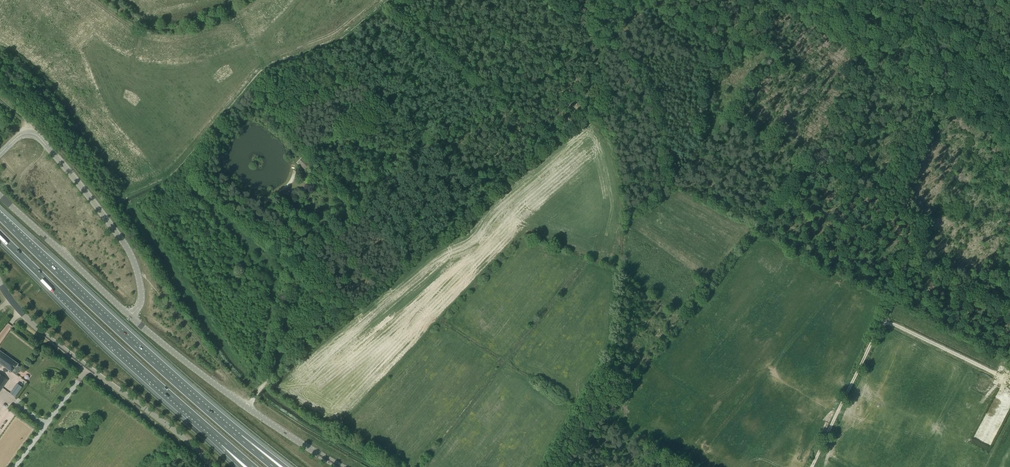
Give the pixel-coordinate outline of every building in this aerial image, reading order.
[(298,162),(305,170),(311,165),(303,157),(298,162)] [(8,358),(0,352),(0,362),(12,370),(16,364),(9,359),(9,358),(9,357),(8,358)] [(0,374),(0,392),(8,380),(0,374)] [(977,376),(977,387),(987,387),(987,377),(977,376)] [(16,383),(9,393),(15,397),(22,387),(16,383)] [(3,432),(14,415),(5,408),(0,416),(0,430),(3,432)]
